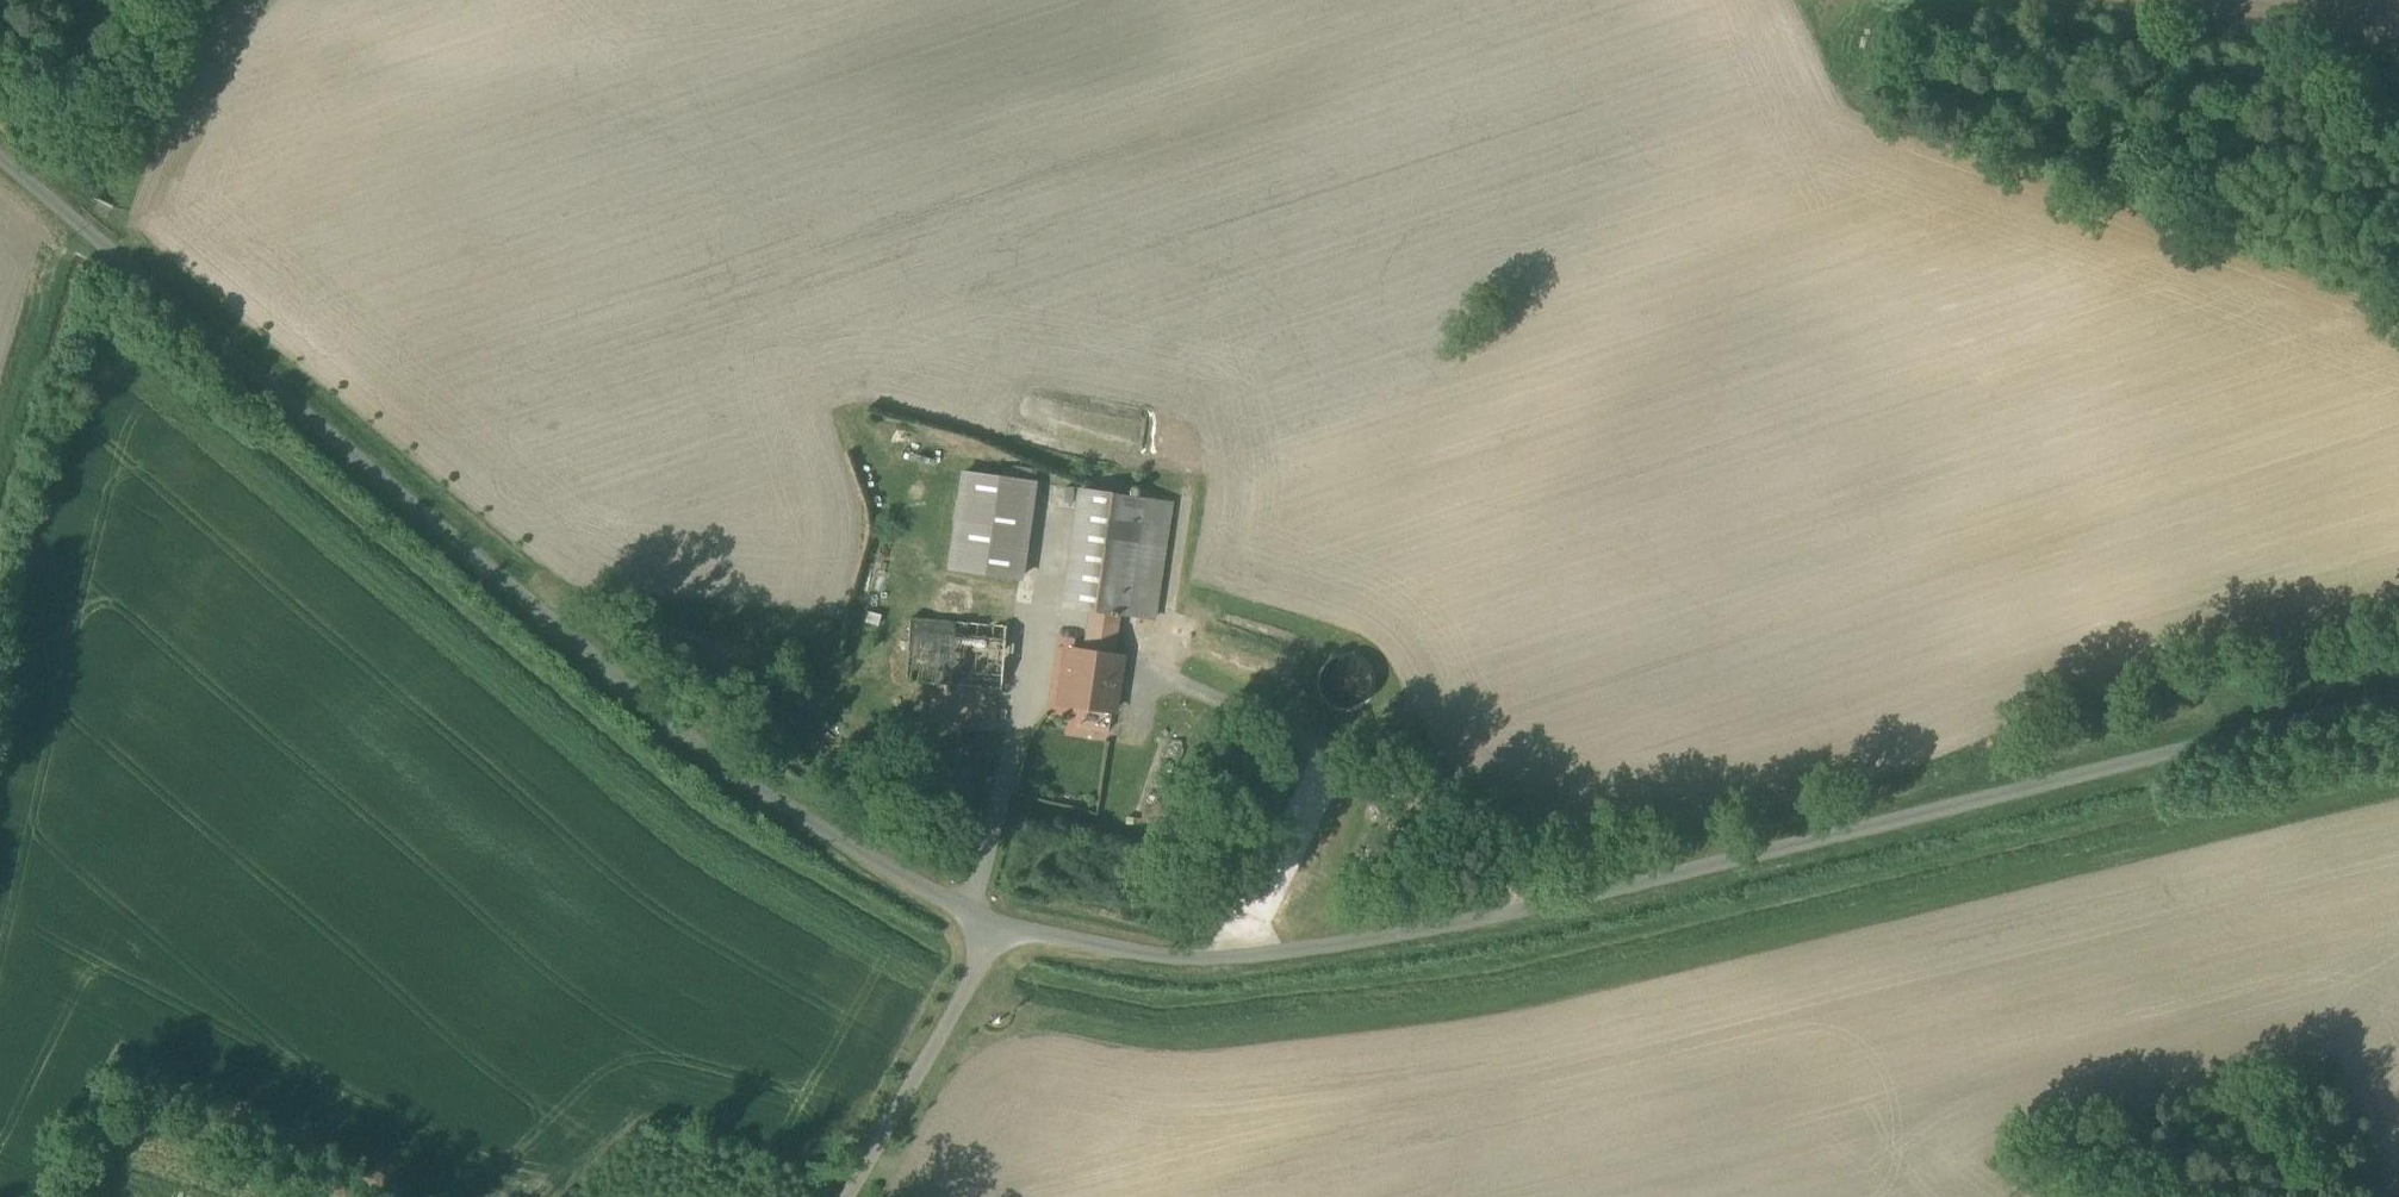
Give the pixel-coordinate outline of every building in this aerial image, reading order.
[(1004,479),(965,473),(953,569),(1023,579),(1037,473),(1006,468),(1004,479)] [(1082,490),(1066,606),(1095,611),(1120,614),(1154,620),(1171,503),(1082,490)] [(1095,611),(1087,654),(1111,656),(1120,614),(1095,611)] [(1008,627),(912,620),(907,683),(938,685),(934,723),(999,729),(1008,627)] [(1122,658),(1111,656),(1087,654),(1070,651),(1061,704),(1112,712),(1122,658)]
